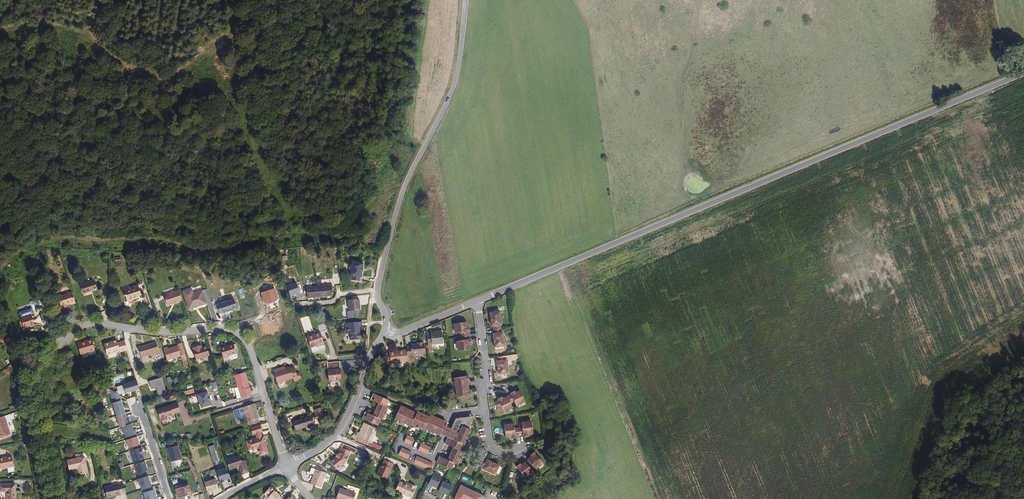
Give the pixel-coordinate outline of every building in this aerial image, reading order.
[(362,275),(364,261),(351,260),(349,273),(351,273),(351,279),(361,280),(361,275),(362,275)] [(301,292),(297,280),(287,284),(290,295),(301,292)] [(96,281),(82,286),(85,295),(92,292),(99,289),(96,281)] [(307,297),(332,295),(331,284),(306,287),(307,297)] [(130,298),(130,299),(136,297),(135,296),(139,295),(136,285),(120,290),(122,296),(124,295),(125,299),(130,298)] [(261,291),(264,304),(279,300),(276,288),(261,291)] [(182,292),(188,310),(206,304),(202,291),(193,294),(191,289),(182,292)] [(181,300),(178,290),(164,295),(167,304),(181,300)] [(73,306),(78,304),(74,293),(60,298),(63,307),(64,307),(64,309),(69,308),(69,306),(72,305),(73,306)] [(216,303),(220,314),(237,308),(234,298),(216,303)] [(350,309),(361,308),(360,298),(349,298),(350,309)] [(24,311),(26,317),(33,314),(38,312),(37,307),(24,311)] [(494,329),(501,328),(500,325),(502,324),(500,311),(490,312),(492,326),(493,326),(494,329)] [(26,317),(24,317),(27,328),(37,325),(33,314),(26,317)] [(361,323),(344,325),(345,335),(349,335),(350,342),(360,341),(359,334),(358,334),(357,329),(361,328),(361,323)] [(460,338),(467,337),(467,333),(469,333),(468,328),(466,328),(465,323),(453,325),(454,335),(459,334),(460,338)] [(502,332),(501,328),(494,329),(494,333),(493,333),(495,347),(505,346),(503,332),(502,332)] [(429,330),(425,331),(427,344),(442,342),(440,330),(430,331),(429,330)] [(315,346),(322,344),(319,334),(306,338),(309,350),(315,348),(315,346)] [(468,341),(467,337),(460,338),(460,342),(455,342),(457,352),(469,351),(469,345),(470,345),(470,340),(468,341)] [(87,340),(78,344),(81,353),(94,349),(91,338),(87,340)] [(128,349),(125,340),(118,342),(117,339),(104,344),(108,354),(120,350),(121,351),(128,349)] [(147,353),(148,356),(157,353),(154,342),(137,347),(139,356),(147,353)] [(162,352),(165,360),(178,356),(179,358),(180,357),(184,356),(180,343),(175,344),(176,345),(166,349),(165,347),(161,348),(162,352)] [(410,347),(405,348),(405,351),(406,358),(411,357),(411,356),(424,354),(423,346),(422,343),(418,344),(418,345),(410,346),(410,347)] [(232,344),(218,348),(221,357),(229,355),(230,360),(236,358),(235,353),(232,344)] [(207,355),(205,346),(200,348),(197,349),(196,346),(191,348),(194,360),(207,355)] [(385,366),(407,363),(406,358),(405,351),(396,352),(396,353),(388,354),(388,358),(384,358),(385,366)] [(505,356),(497,357),(498,361),(497,361),(499,374),(509,373),(507,359),(505,359),(505,356)] [(340,360),(328,362),(328,368),(332,367),(333,370),(329,370),(330,380),(334,380),(333,377),(338,376),(339,379),(342,379),(341,369),(339,369),(339,366),(341,366),(340,360)] [(276,371),(276,370),(272,371),(275,383),(291,379),(292,382),(297,380),(293,367),(289,368),(288,367),(283,369),(276,371)] [(245,381),(243,373),(233,376),(236,387),(238,395),(240,398),(249,395),(247,388),(245,388),(243,382),(245,381)] [(156,387),(158,395),(167,392),(162,377),(149,381),(151,389),(156,387)] [(454,389),(467,387),(466,382),(468,382),(467,377),(453,379),(454,389)] [(137,380),(123,385),(125,393),(140,388),(137,380)] [(467,393),(467,387),(454,389),(456,399),(470,397),(469,392),(467,393)] [(122,396),(110,389),(113,402),(120,400),(122,396)] [(208,391),(197,394),(201,407),(211,405),(208,391)] [(511,395),(507,396),(510,403),(514,402),(516,406),(525,402),(520,391),(515,393),(514,391),(510,393),(511,395)] [(378,412),(385,415),(388,409),(385,407),(387,401),(372,394),(369,401),(380,406),(378,412)] [(510,403),(507,396),(502,399),(502,397),(497,399),(498,401),(495,402),(498,409),(501,407),(503,412),(512,408),(510,403)] [(117,415),(126,413),(122,399),(120,400),(113,402),(117,415)] [(168,404),(156,409),(159,418),(160,420),(161,422),(165,421),(165,419),(165,416),(172,414),(171,412),(178,410),(176,403),(169,405),(168,404)] [(254,403),(243,407),(247,417),(249,425),(259,422),(257,418),(259,418),(254,403)] [(247,417),(243,407),(234,410),(237,420),(247,417)] [(313,410),(315,416),(315,417),(323,415),(321,407),(313,410)] [(400,409),(401,408),(399,407),(393,421),(399,423),(398,425),(402,427),(403,425),(409,428),(410,426),(421,431),(422,430),(428,432),(427,434),(431,436),(432,434),(438,437),(439,435),(442,427),(444,423),(442,422),(442,424),(440,423),(439,422),(437,420),(435,419),(431,419),(429,419),(430,417),(428,416),(427,418),(424,417),(423,419),(422,419),(422,417),(420,416),(420,414),(416,413),(415,414),(413,413),(412,415),(411,414),(408,411),(406,410),(402,410),(400,409)] [(361,419),(376,426),(379,420),(383,422),(385,415),(378,412),(375,418),(363,413),(361,419)] [(117,416),(120,426),(129,424),(126,414),(117,416)] [(315,417),(315,416),(309,417),(292,422),(294,431),(312,426),(311,421),(316,420),(316,421),(324,419),(323,415),(315,417)] [(5,417),(0,419),(0,437),(1,439),(11,435),(5,417)] [(447,439),(461,445),(463,446),(469,431),(467,430),(470,421),(467,420),(468,419),(454,420),(453,424),(453,425),(450,431),(447,439)] [(522,427),(518,428),(519,436),(523,435),(523,437),(528,436),(527,434),(533,433),(531,421),(521,423),(522,427)] [(122,426),(126,438),(135,435),(132,423),(129,424),(122,426)] [(363,441),(365,441),(371,428),(361,423),(357,433),(355,433),(354,436),(355,437),(353,441),(361,444),(363,441)] [(519,436),(518,428),(514,429),(513,423),(504,425),(505,437),(511,437),(511,439),(515,438),(515,436),(519,436)] [(261,433),(259,426),(248,429),(251,436),(254,435),(258,434),(261,433)] [(442,427),(439,435),(444,438),(446,439),(446,438),(447,439),(450,431),(447,430),(442,427)] [(469,431),(463,446),(465,447),(471,432),(469,431)] [(129,449),(140,446),(137,436),(127,439),(129,449)] [(412,439),(405,436),(402,443),(409,446),(412,439)] [(260,438),(255,439),(244,443),(247,451),(256,449),(258,457),(267,454),(264,446),(265,446),(262,437),(260,438)] [(451,456),(459,460),(462,453),(459,452),(461,445),(447,439),(446,438),(443,445),(454,450),(451,456)] [(215,444),(209,446),(213,461),(218,460),(215,444)] [(429,449),(419,444),(416,451),(426,456),(429,449)] [(178,445),(167,448),(171,462),(182,459),(178,445)] [(130,451),(134,463),(145,460),(141,447),(130,451)] [(334,470),(341,464),(343,463),(347,452),(339,449),(336,455),(334,458),(332,460),(328,463),(334,470)] [(410,453),(400,449),(397,456),(406,460),(410,453)] [(531,457),(527,460),(535,470),(542,464),(533,452),(530,455),(531,457)] [(240,454),(226,459),(229,470),(238,467),(243,466),(242,460),(240,454)] [(437,465),(450,471),(452,465),(456,466),(459,460),(451,456),(448,463),(438,458),(435,464),(437,465)] [(431,465),(415,457),(412,464),(428,471),(431,465)] [(4,458),(0,459),(0,469),(1,468),(2,470),(14,467),(12,458),(7,459),(4,459),(4,458)] [(85,458),(68,462),(71,472),(76,470),(78,476),(89,473),(85,458)] [(485,461),(482,459),(479,466),(482,468),(482,469),(494,474),(498,465),(486,459),(485,461)] [(248,472),(245,460),(242,460),(243,466),(238,467),(240,474),(248,472)] [(145,461),(134,464),(137,474),(144,471),(148,470),(145,461)] [(389,469),(391,465),(382,461),(380,465),(389,469)] [(519,464),(515,467),(524,478),(532,472),(524,462),(520,465),(519,464)] [(385,480),(389,469),(380,465),(379,465),(375,475),(385,480)] [(226,467),(216,470),(220,482),(230,479),(226,467)] [(324,474),(312,470),(310,476),(307,485),(317,488),(320,479),(322,480),(324,474)] [(443,476),(434,472),(429,483),(432,485),(438,487),(443,476)] [(138,478),(142,489),(152,486),(148,474),(138,478)] [(212,479),(204,481),(207,492),(215,490),(215,489),(212,479)] [(439,491),(447,494),(451,484),(444,481),(439,491)] [(125,493),(123,483),(118,484),(104,487),(107,497),(121,495),(121,494),(125,493)] [(409,487),(407,485),(402,483),(398,494),(410,498),(414,487),(410,485),(409,487)] [(462,484),(454,498),(483,498),(485,495),(462,484)] [(0,485),(0,492),(7,492),(7,498),(16,498),(15,486),(0,485)] [(177,490),(180,498),(181,498),(196,494),(193,485),(177,490)] [(273,491),(269,487),(262,495),(267,498),(280,498),(278,497),(275,494),(273,492),(273,491)] [(154,488),(144,491),(146,498),(157,498),(154,488)] [(338,489),(334,498),(335,498),(352,498),(354,495),(338,489)]
